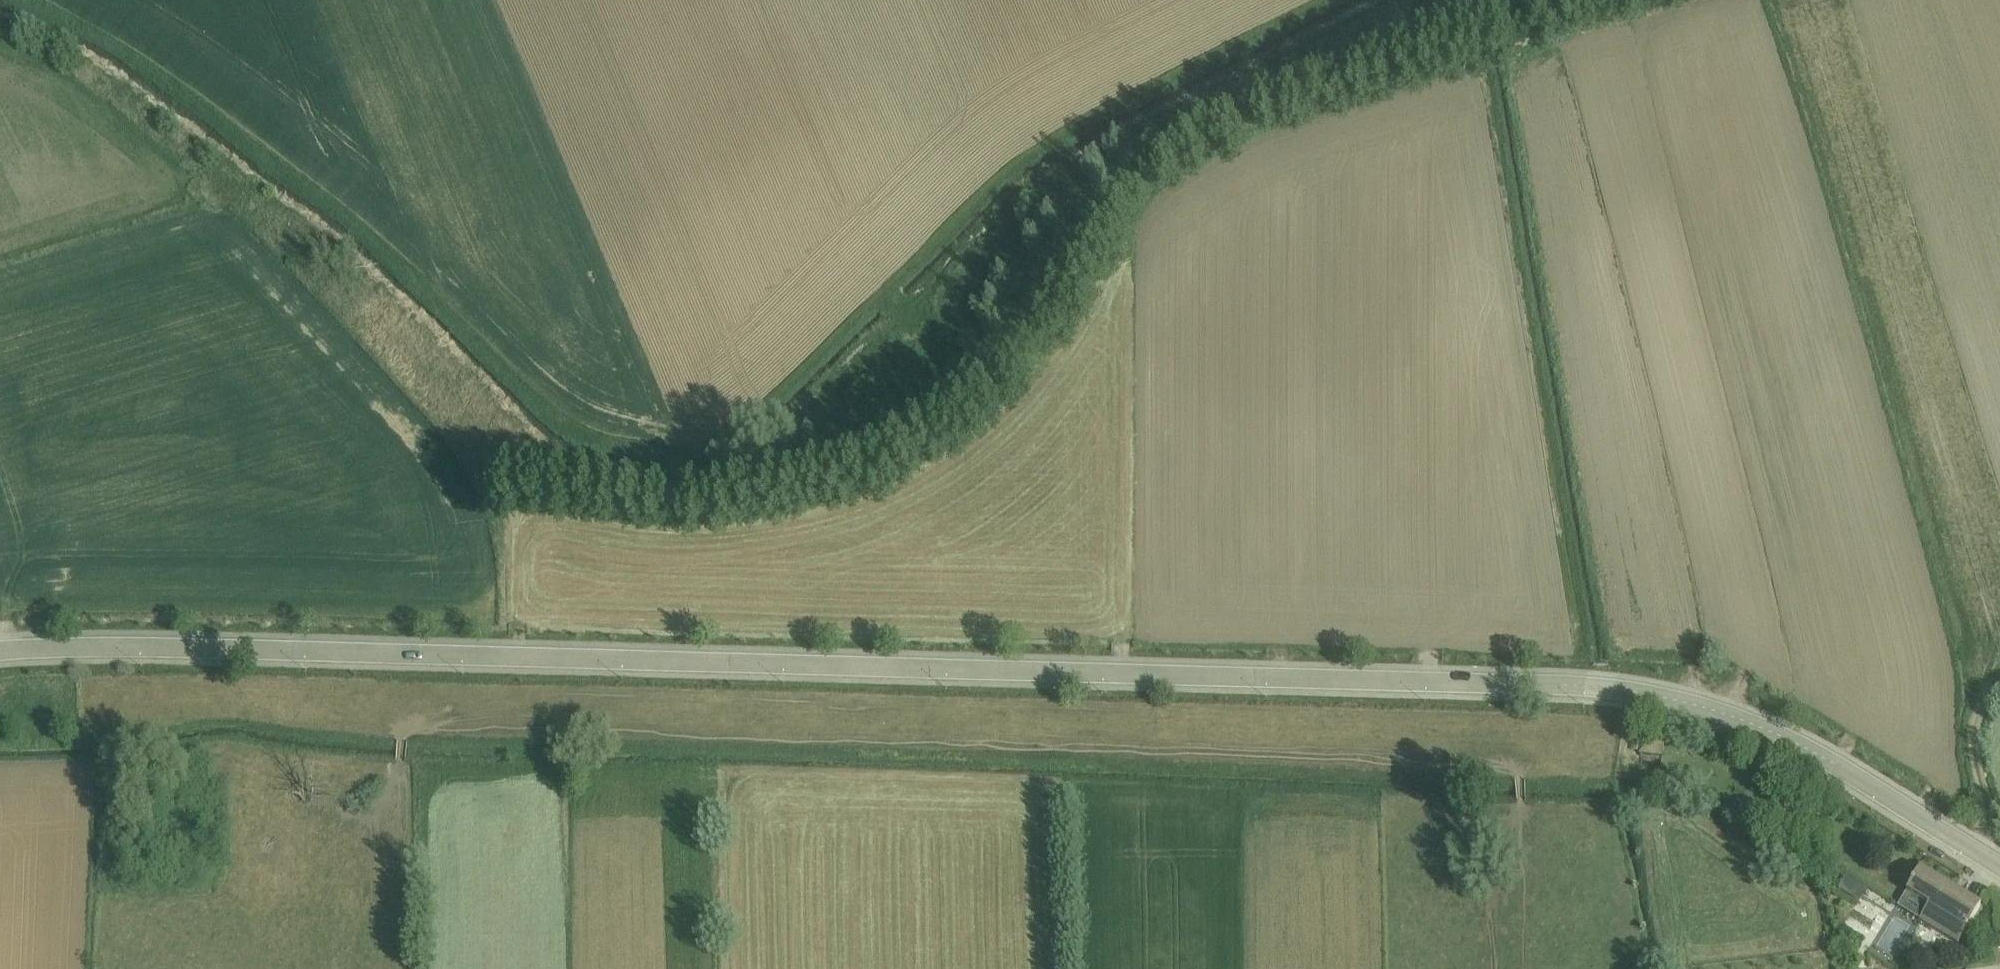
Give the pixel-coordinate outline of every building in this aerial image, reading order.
[(1640,737),(1638,758),(1662,761),(1664,740),(1640,737)] [(1520,834),(1518,810),(1510,811),(1511,835),(1520,834)] [(1927,911),(1918,925),(1957,948),(1980,911),(1919,874),(1905,897),(1927,911)] [(1844,882),(1838,892),(1857,904),(1864,893),(1844,882)] [(1927,911),(1905,897),(1903,896),(1895,911),(1918,925),(1927,911)] [(1992,950),(1977,952),(1979,966),(1994,964),(1992,950)]
